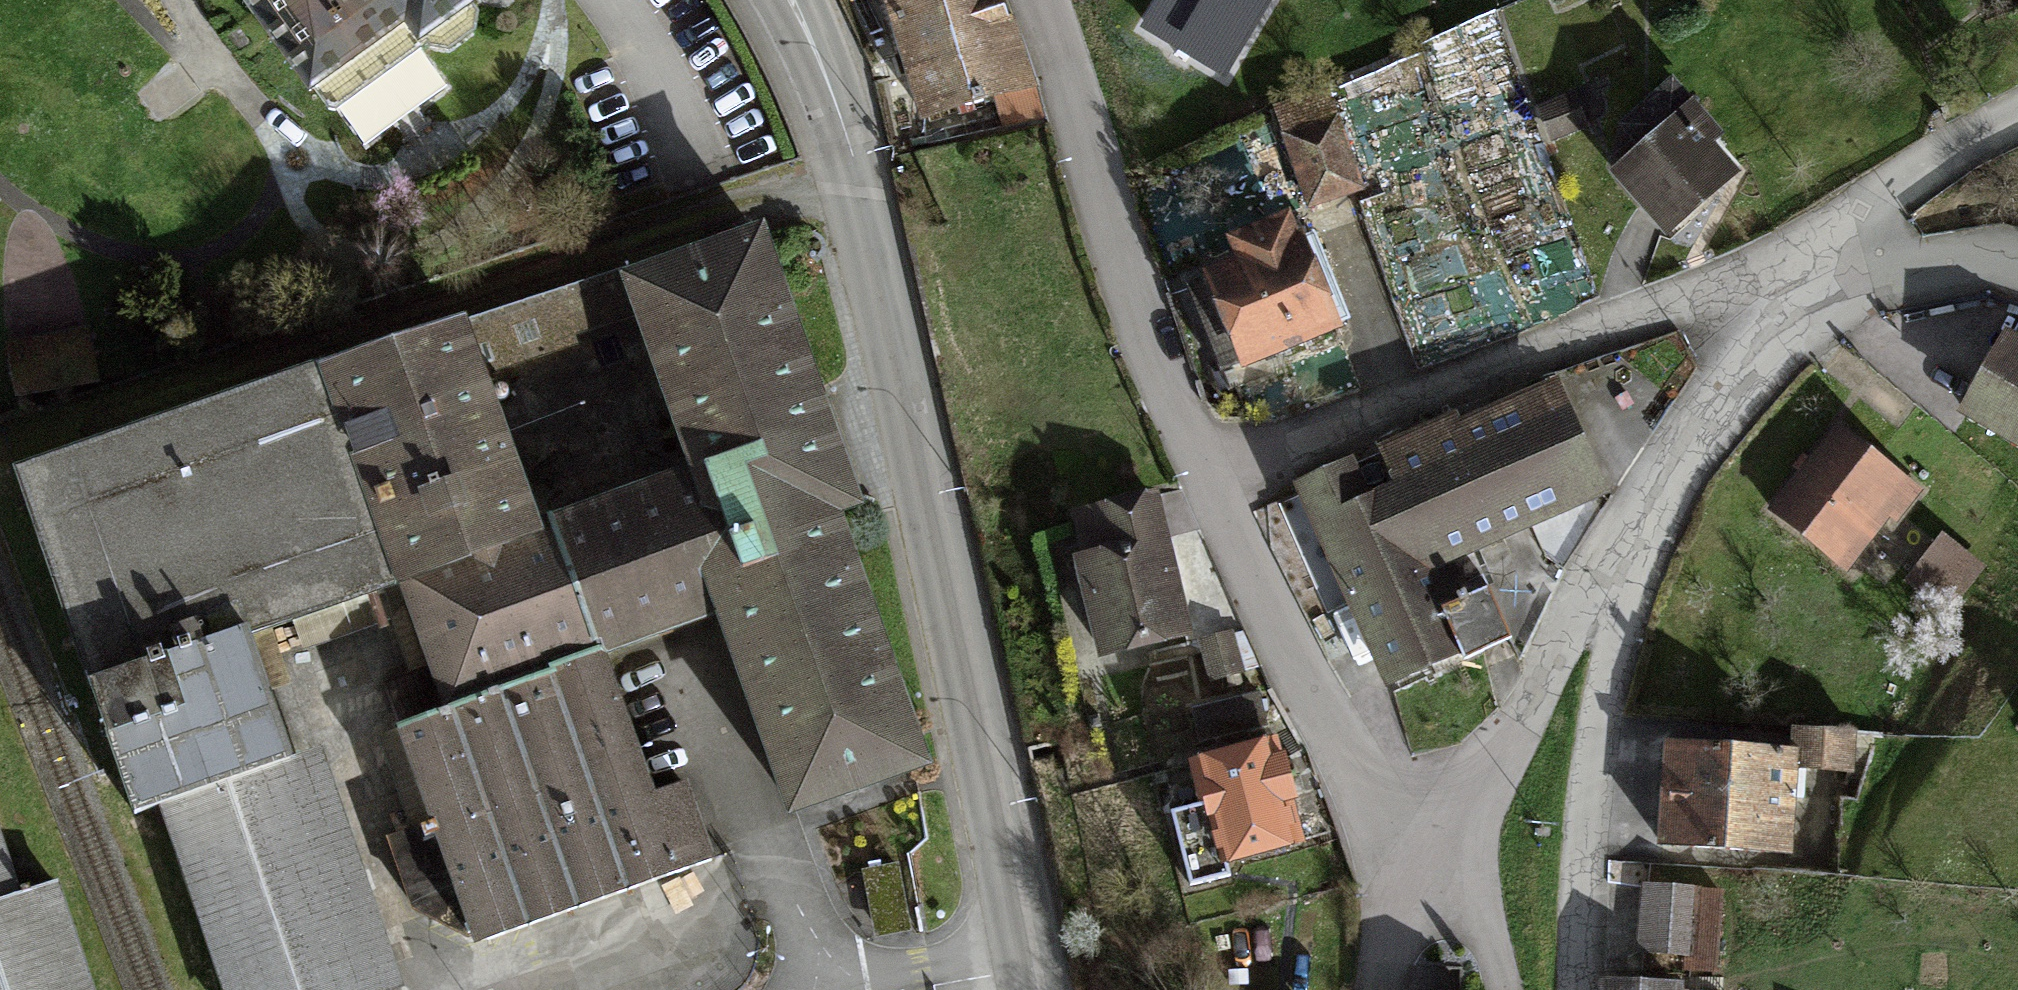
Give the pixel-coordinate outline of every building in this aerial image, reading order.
[(308,90),(405,19),(420,40),(476,0),(243,0),(308,90)] [(932,120),(1030,88),(1002,0),(893,0),(932,120)] [(1139,27),(1229,80),(1276,0),(1155,0),(1139,27)] [(1623,132),(1642,153),(1688,112),(1669,90),(1623,132)] [(1334,99),(1283,116),(1313,201),(1364,183),(1334,99)] [(1642,153),(1623,170),(1682,235),(1747,177),(1688,112),(1642,153)] [(1248,256),(1216,269),(1252,361),(1345,325),(1308,233),(1297,237),(1291,224),(1243,243),(1248,256)] [(687,476),(667,482),(714,615),(791,816),(931,769),(839,516),(859,509),(763,227),(621,280),(687,476)] [(467,323),(506,430),(613,394),(575,286),(467,323)] [(467,323),(320,373),(399,588),(445,714),(597,660),(543,526),(506,430),(467,323)] [(93,337),(10,350),(18,402),(101,389),(93,337)] [(1973,414),(2017,439),(2017,347),(2012,343),(1973,414)] [(320,373),(30,475),(143,816),(160,810),(289,762),(247,641),(399,588),(320,373)] [(1366,460),(1305,486),(1389,685),(1461,655),(1443,612),(1425,569),(1610,492),(1562,379),(1391,452),(1406,487),(1382,497),(1366,460)] [(1844,434),(1776,508),(1852,576),(1920,502),(1844,434)] [(667,482),(543,526),(597,660),(714,615),(667,482)] [(1192,647),(1159,500),(1072,520),(1106,667),(1192,647)] [(1983,569),(1945,542),(1914,583),(1952,611),(1983,569)] [(1491,592),(1443,612),(1461,655),(1509,635),(1491,592)] [(445,714),(396,731),(474,945),(712,859),(685,786),(650,798),(597,660),(445,714)] [(1242,873),(1324,851),(1295,742),(1213,763),(1242,873)] [(1675,750),(1665,840),(1787,853),(1797,763),(1675,750)] [(160,810),(219,989),(394,989),(399,986),(320,752),(289,762),(160,810)] [(57,872),(25,884),(0,812),(0,989),(98,989),(57,872)] [(899,867),(862,873),(873,941),(911,935),(899,867)] [(1650,888),(1644,950),(1693,955),(1699,893),(1650,888)]
